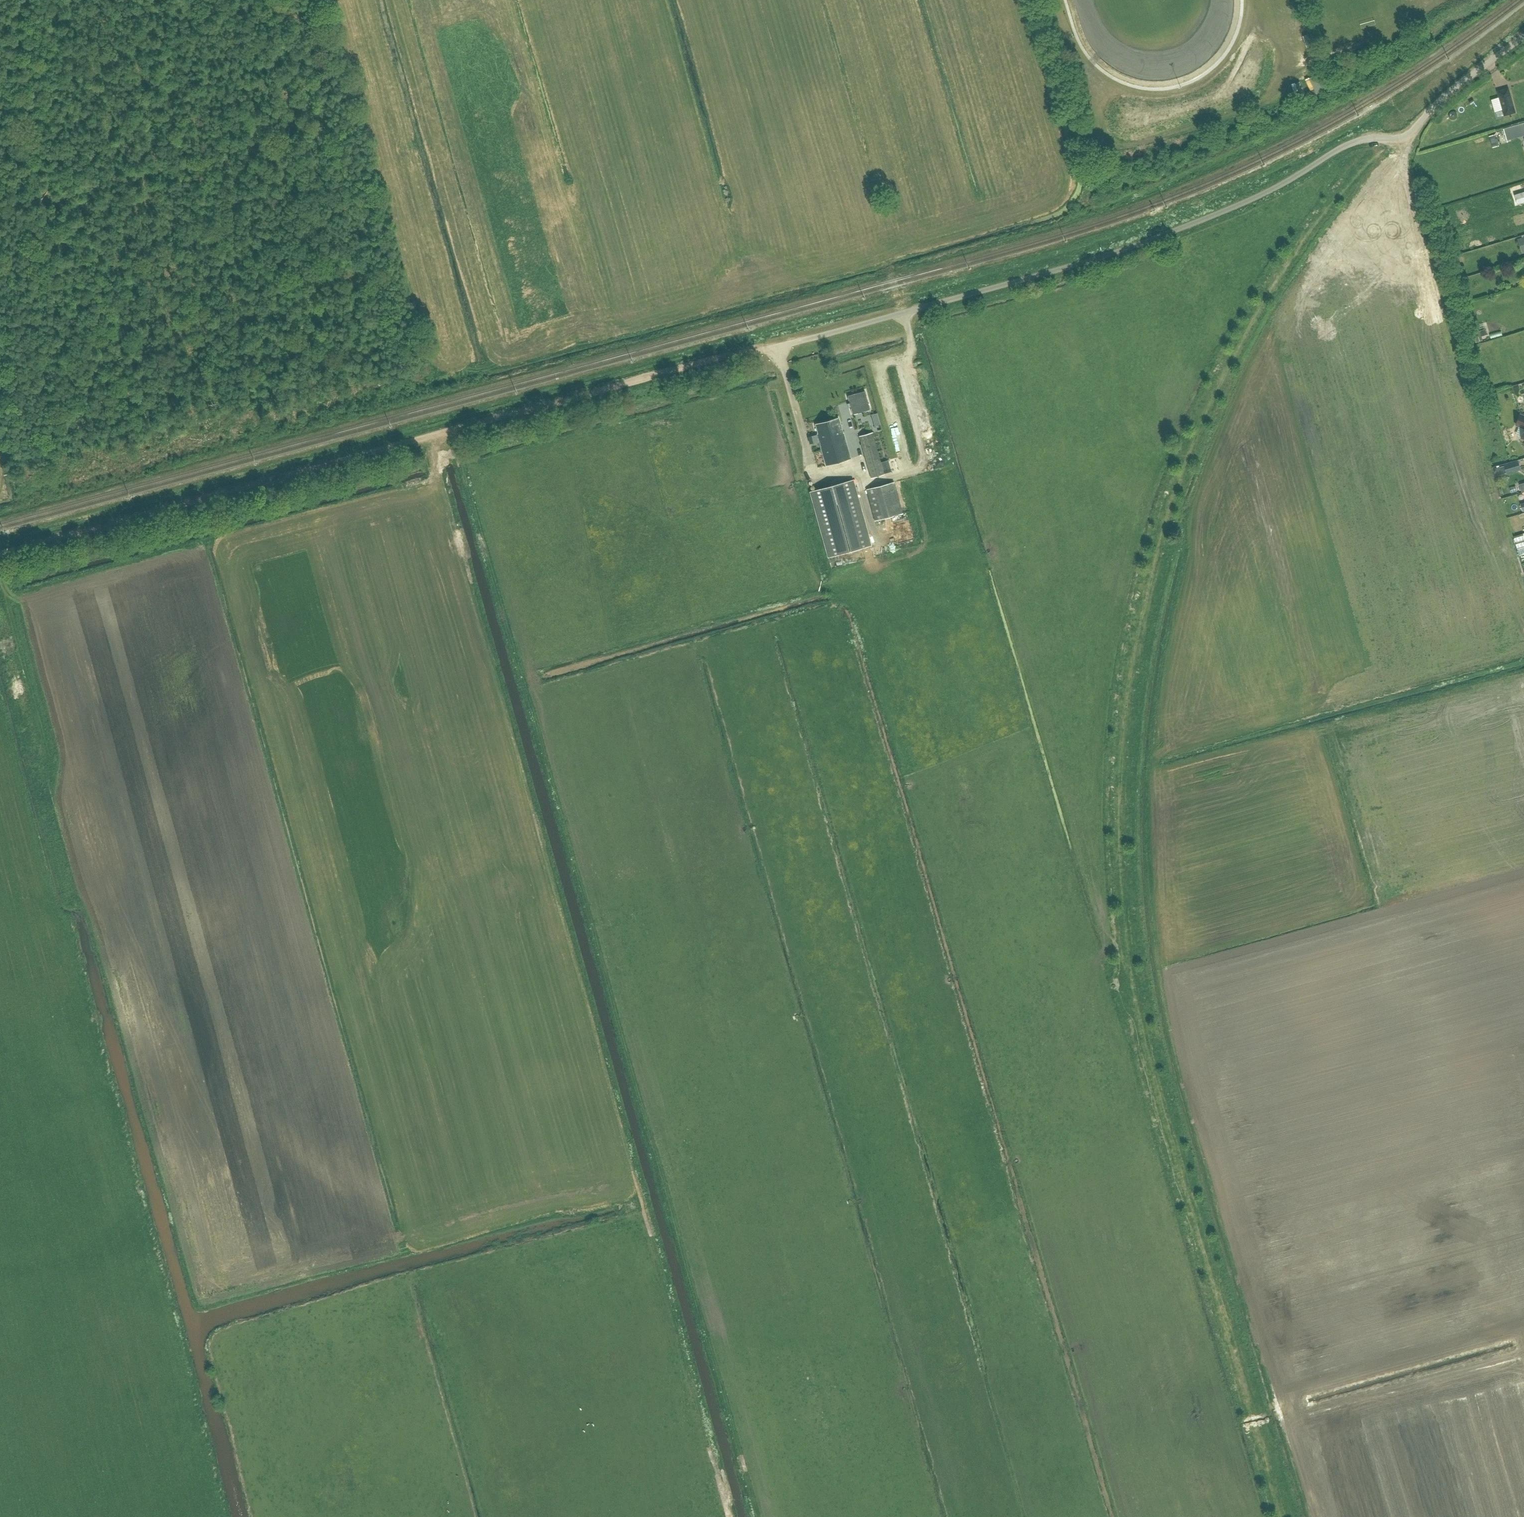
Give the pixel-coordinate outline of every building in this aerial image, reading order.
[(1498,92),(1505,115),(1515,112),(1508,89),(1498,92)] [(1509,139),(1523,135),(1523,122),(1505,128),(1509,139)] [(1490,136),(1493,147),(1498,145),(1495,135),(1490,136)] [(1514,195),(1517,204),(1523,202),(1523,191),(1514,195)] [(1189,236),(1175,239),(1177,247),(1191,244),(1189,236)] [(848,395),(853,414),(871,409),(866,390),(848,395)] [(824,465),(849,459),(842,433),(840,434),(836,419),(815,424),(817,434),(815,435),(824,465)] [(884,476),(872,434),(859,437),(871,479),(884,476)] [(1503,465),(1506,474),(1520,470),(1517,461),(1503,465)] [(1496,469),(1498,475),(1505,473),(1503,467),(1496,469)] [(828,557),(871,545),(853,479),(810,491),(828,557)] [(903,514),(894,482),(867,490),(875,521),(903,514)] [(1517,549),(1523,547),(1523,536),(1523,534),(1514,536),(1517,549)]
